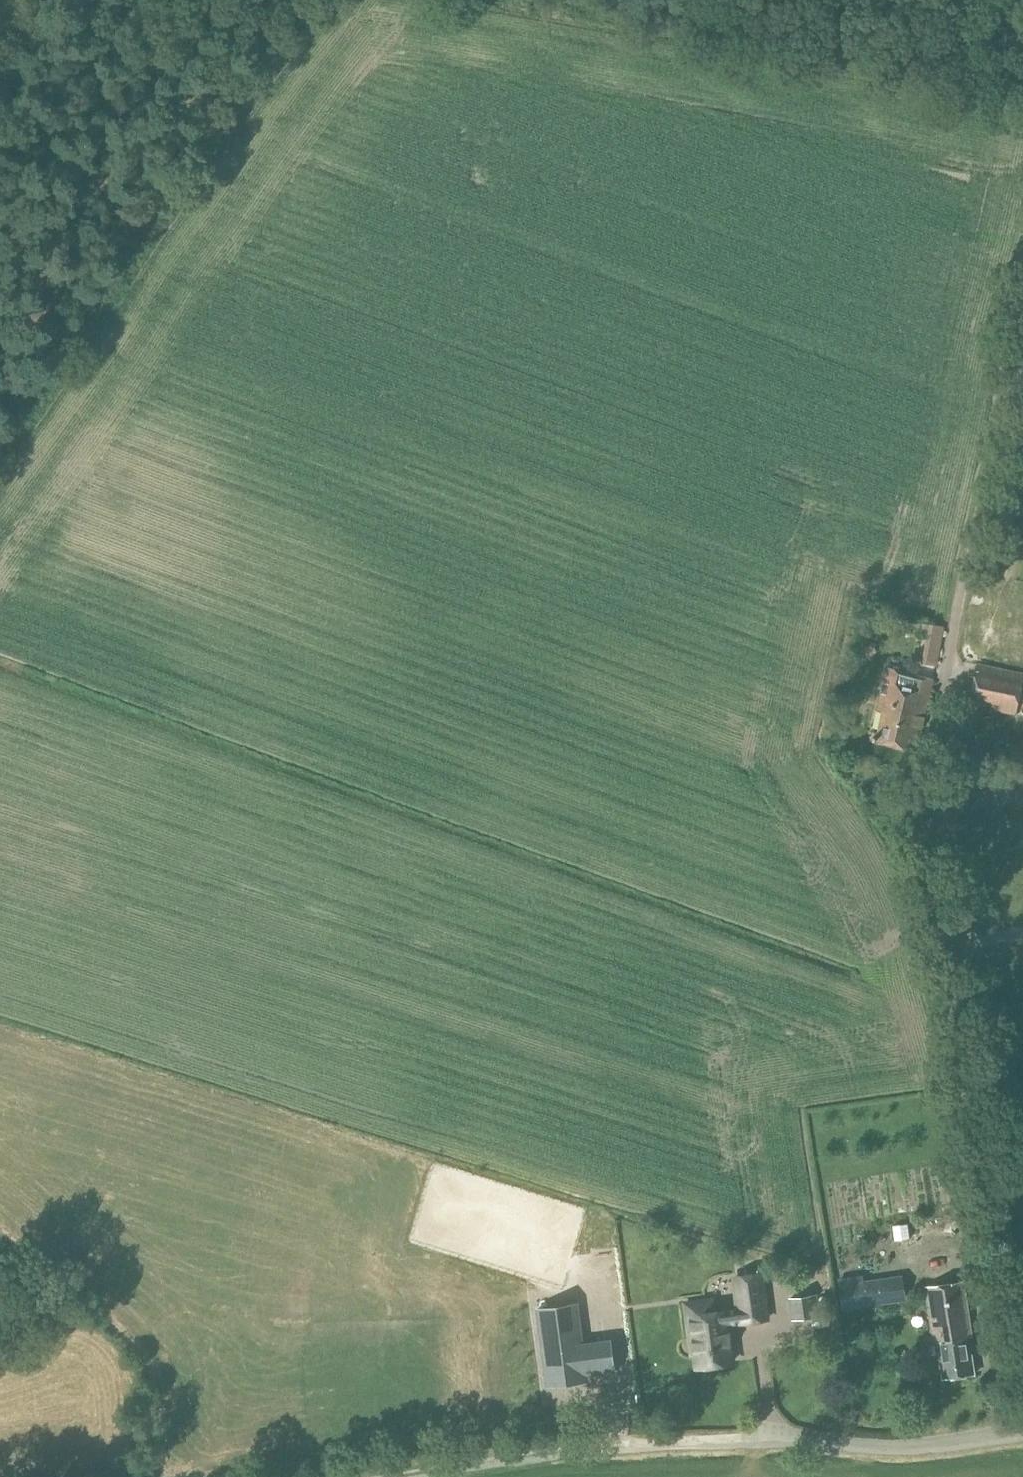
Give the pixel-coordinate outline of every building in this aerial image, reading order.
[(945,627),(929,623),(922,662),(937,666),(945,627)] [(969,705),(1017,715),(1020,700),(1022,701),(1022,672),(978,663),(969,705)] [(874,733),(872,742),(916,753),(935,679),(916,674),(913,688),(900,685),(901,671),(888,667),(877,710),(883,711),(877,734),(874,733)] [(969,744),(949,741),(947,753),(967,756),(969,744)] [(908,1238),(891,1241),(894,1257),(910,1255),(908,1238)] [(706,1301),(686,1304),(692,1347),(695,1346),(697,1367),(733,1362),(728,1322),(740,1321),(767,1318),(761,1275),(735,1278),(739,1310),(708,1314),(706,1301)] [(893,1291),(891,1280),(842,1287),(845,1307),(904,1298),(903,1290),(893,1291)] [(964,1282),(925,1287),(934,1342),(937,1341),(943,1379),(975,1374),(969,1338),(972,1337),(964,1282)] [(793,1319),(817,1316),(814,1296),(790,1299),(793,1319)] [(583,1376),(579,1345),(573,1305),(537,1310),(547,1385),(583,1380),(583,1376)]
